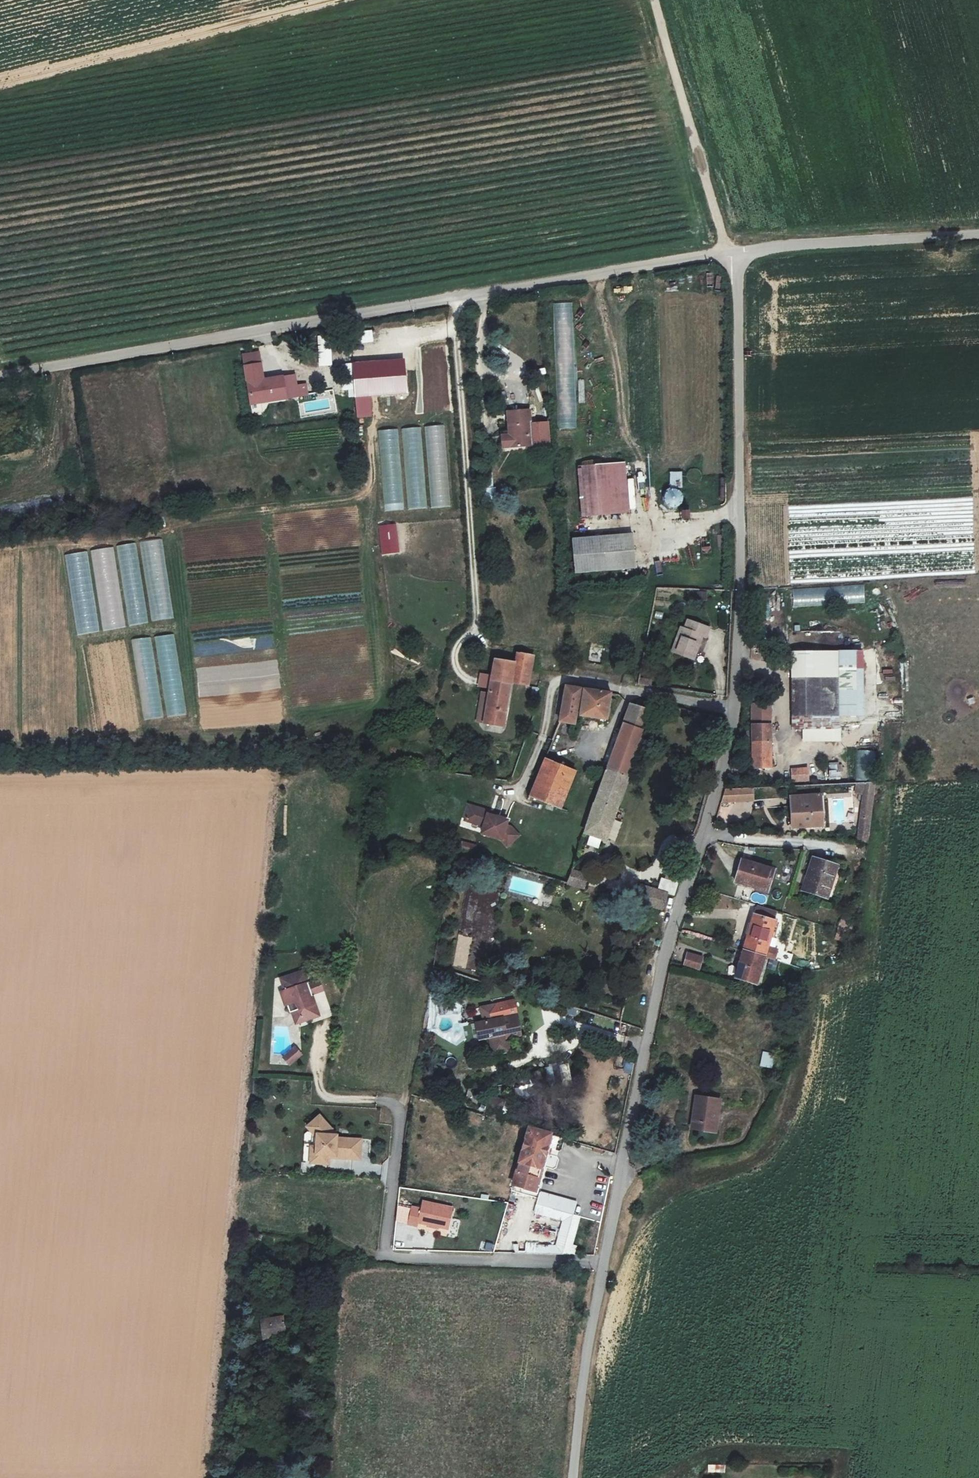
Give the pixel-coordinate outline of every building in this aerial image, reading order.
[(571,302),(551,303),(557,429),(577,428),(571,302)] [(372,329),(361,331),(362,344),(373,342),(372,329)] [(358,378),(350,378),(351,399),(359,398),(358,378)] [(818,399),(815,385),(804,387),(807,401),(818,399)] [(288,407),(284,387),(249,392),(252,412),(288,407)] [(530,414),(509,416),(511,451),(532,450),(530,414)] [(378,425),(383,511),(402,510),(397,424),(378,425)] [(448,507),(445,425),(425,426),(429,507),(448,507)] [(406,509),(426,508),(421,426),(402,427),(406,509)] [(624,462),(586,464),(590,514),(627,512),(624,462)] [(681,488),(681,472),(669,472),(669,488),(681,488)] [(666,488),(663,506),(680,509),(683,491),(666,488)] [(689,520),(690,511),(681,510),(680,519),(689,520)] [(399,553),(398,524),(379,524),(380,554),(399,553)] [(632,535),(573,539),(575,573),(634,569),(632,535)] [(792,607),(864,603),(863,585),(791,589),(792,607)] [(708,627),(686,617),(682,626),(679,624),(668,648),(690,658),(700,636),(703,637),(708,627)] [(527,685),(532,655),(515,653),(513,664),(510,682),(527,685)] [(513,664),(492,661),(481,726),(500,729),(502,729),(510,682),(513,664)] [(640,677),(638,684),(650,687),(652,680),(640,677)] [(836,681),(790,681),(789,719),(836,719),(836,681)] [(577,691),(559,688),(557,722),(572,724),(577,691)] [(604,718),(607,694),(578,691),(576,715),(604,718)] [(646,705),(634,701),(632,707),(625,705),(601,769),(621,776),(646,705)] [(770,726),(750,726),(748,770),(768,771),(770,726)] [(855,779),(874,780),(875,750),(856,750),(855,779)] [(595,783),(599,773),(572,762),(569,770),(539,759),(523,795),(553,807),(567,774),(595,783)] [(827,762),(828,780),(841,779),(840,762),(827,762)] [(809,782),(808,767),(790,768),(791,783),(809,782)] [(609,810),(621,776),(601,769),(599,773),(595,783),(588,803),(609,810)] [(873,782),(854,782),(852,821),(857,822),(856,842),(870,842),(873,782)] [(753,802),(753,787),(722,788),(722,802),(753,802)] [(819,797),(788,797),(788,819),(793,819),(793,828),(816,828),(816,811),(819,811),(819,797)] [(600,840),(609,810),(588,803),(577,832),(600,840)] [(477,810),(458,805),(453,819),(472,825),(470,832),(489,838),(495,845),(506,835),(498,826),(494,825),(496,819),(483,815),(476,813),(477,810)] [(462,842),(460,850),(474,853),(476,845),(462,842)] [(765,893),(773,871),(743,860),(740,869),(744,871),(740,884),(765,893)] [(835,870),(809,861),(800,891),(819,898),(822,889),(828,891),(835,870)] [(744,871),(740,869),(735,882),(740,884),(744,871)] [(578,875),(562,870),(558,882),(575,887),(578,875)] [(668,894),(672,882),(653,877),(649,888),(658,891),(668,894)] [(647,887),(634,883),(629,903),(641,906),(647,887)] [(654,909),(658,891),(649,888),(647,887),(641,906),(654,909)] [(825,901),(828,891),(822,889),(819,898),(825,901)] [(493,931),(492,890),(477,891),(477,899),(469,899),(470,910),(472,910),(473,932),(493,931)] [(773,922),(749,916),(739,954),(762,961),(773,922)] [(838,933),(836,940),(850,945),(852,937),(838,933)] [(457,935),(452,966),(466,968),(471,937),(457,935)] [(473,940),(467,961),(478,964),(484,943),(473,940)] [(694,957),(680,953),(677,967),(691,971),(694,957)] [(762,961),(739,954),(732,980),(756,986),(762,961)] [(306,975),(284,981),(288,992),(283,993),(290,1015),(294,1013),(302,1011),(306,1023),(320,1019),(306,975)] [(499,1006),(482,1008),(484,1022),(481,1022),(484,1040),(489,1039),(491,1056),(508,1054),(506,1042),(518,1040),(517,1030),(514,1004),(499,1006)] [(302,1011),(294,1013),(297,1026),(306,1023),(302,1011)] [(484,1040),(481,1022),(474,1023),(476,1041),(484,1040)] [(761,1052),(759,1067),(771,1068),(773,1054),(761,1052)] [(557,1066),(560,1081),(570,1079),(567,1064),(557,1066)] [(544,1067),(527,1076),(534,1089),(550,1079),(544,1067)] [(483,1116),(501,1120),(506,1100),(488,1095),(483,1116)] [(714,1100),(693,1097),(688,1129),(709,1132),(714,1100)] [(320,1118),(312,1127),(319,1134),(320,1138),(320,1154),(320,1164),(331,1165),(333,1163),(333,1155),(335,1155),(338,1155),(339,1157),(360,1158),(362,1157),(362,1138),(339,1138),(339,1136),(320,1118)] [(534,1191),(546,1137),(525,1130),(513,1187),(534,1191)] [(555,1167),(563,1138),(552,1135),(544,1164),(555,1167)] [(448,1225),(451,1205),(420,1200),(419,1206),(410,1205),(407,1224),(419,1225),(419,1220),(448,1225)] [(574,1215),(537,1206),(535,1215),(561,1222),(555,1246),(525,1246),(524,1256),(562,1256),(574,1215)] [(265,1325),(268,1344),(292,1336),(288,1319),(275,1322),(265,1325)] [(707,1465),(707,1473),(724,1473),(724,1464),(707,1465)]
